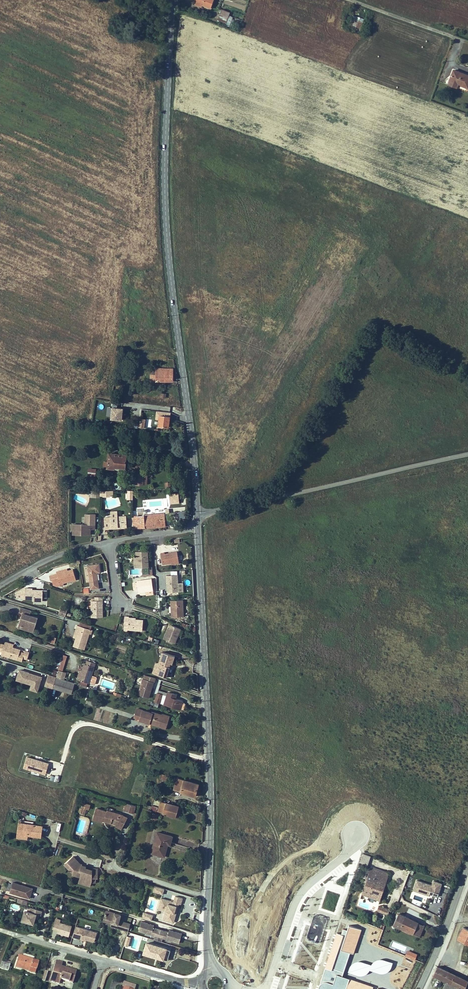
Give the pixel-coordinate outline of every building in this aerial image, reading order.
[(195,3),(202,5),(210,9),(213,0),(197,0),(195,3)] [(218,20),(225,23),(228,17),(220,14),(218,20)] [(354,23),(351,21),(349,27),(360,31),(360,29),(353,26),(354,23)] [(467,87),(467,76),(453,70),(449,81),(457,84),(467,88),(467,87)] [(173,369),(150,368),(151,381),(173,381),(173,369)] [(110,409),(97,407),(97,415),(102,415),(102,411),(110,412),(110,409)] [(160,414),(156,413),(156,420),(159,420),(158,426),(168,427),(170,417),(160,415),(160,414)] [(126,455),(109,453),(107,468),(114,469),(114,466),(125,468),(126,455)] [(88,467),(88,476),(96,476),(96,468),(88,467)] [(178,493),(169,494),(170,503),(179,502),(178,493)] [(137,511),(137,516),(138,528),(165,525),(164,513),(144,515),(143,510),(137,511)] [(112,526),(118,526),(118,528),(127,527),(126,516),(104,517),(105,529),(112,528),(112,526)] [(73,525),(73,535),(82,535),(82,533),(90,533),(90,524),(73,525)] [(135,551),(136,556),(136,567),(148,567),(147,551),(135,551)] [(177,551),(165,553),(165,552),(160,553),(162,564),(171,562),(178,561),(177,551)] [(98,564),(87,566),(89,582),(97,581),(96,573),(99,572),(98,564)] [(56,584),(75,579),(72,568),(66,570),(65,569),(56,571),(56,573),(49,575),(51,583),(56,584)] [(167,588),(168,592),(178,591),(177,575),(167,575),(167,581),(168,581),(169,588),(167,588)] [(153,591),(151,579),(137,581),(138,593),(153,591)] [(42,599),(42,596),(43,588),(34,588),(34,589),(32,589),(32,586),(25,586),(24,596),(33,597),(33,599),(42,599)] [(102,615),(102,598),(95,598),(91,598),(91,615),(102,615)] [(171,612),(172,617),(183,616),(183,600),(171,600),(171,606),(172,606),(172,612),(171,612)] [(30,629),(32,624),(34,624),(37,616),(28,614),(30,609),(19,606),(18,611),(22,612),(21,614),(19,615),(17,623),(22,625),(22,624),(24,623),(27,624),(25,628),(30,629)] [(128,625),(127,630),(142,631),(143,620),(136,620),(129,619),(129,617),(124,616),(124,625),(128,625)] [(88,633),(90,628),(75,624),(74,628),(76,629),(74,637),(71,645),(82,648),(84,640),(87,632),(88,633)] [(164,639),(175,644),(181,629),(172,625),(170,629),(169,633),(167,632),(164,639)] [(8,644),(9,642),(5,641),(5,643),(0,641),(0,643),(0,649),(3,649),(1,654),(17,658),(20,650),(20,648),(13,646),(8,644)] [(156,674),(166,678),(170,667),(169,667),(170,663),(172,664),(175,656),(162,652),(159,664),(156,674)] [(89,683),(92,675),(95,663),(87,661),(86,664),(84,663),(82,672),(79,680),(89,683)] [(42,677),(19,670),(17,680),(32,684),(30,690),(37,692),(42,677)] [(155,678),(146,675),(144,679),(143,678),(138,694),(148,698),(151,688),(150,687),(151,686),(152,686),(153,682),(154,682),(155,678)] [(75,683),(56,677),(53,688),(71,694),(75,683)] [(174,699),(173,698),(174,694),(168,692),(164,704),(178,709),(181,701),(174,699)] [(134,718),(139,720),(142,710),(137,708),(134,718)] [(152,713),(142,710),(139,720),(149,723),(150,721),(160,724),(166,726),(169,716),(163,714),(162,715),(152,712),(152,713)] [(45,775),(49,762),(27,756),(23,768),(45,775)] [(173,790),(180,792),(183,780),(177,778),(173,790)] [(199,784),(183,780),(180,792),(195,796),(199,784)] [(165,803),(160,801),(157,812),(162,813),(165,803)] [(134,813),(136,805),(125,803),(123,810),(134,813)] [(162,813),(175,817),(176,813),(178,807),(165,803),(162,813)] [(122,815),(112,812),(107,810),(106,812),(96,809),(93,819),(101,822),(102,820),(103,819),(104,819),(104,821),(111,823),(112,818),(120,820),(116,826),(121,829),(127,818),(122,815)] [(17,837),(27,839),(27,838),(28,836),(21,835),(23,823),(19,823),(17,837)] [(41,837),(42,826),(32,825),(23,823),(21,835),(28,836),(28,835),(41,837)] [(172,837),(157,832),(151,853),(162,856),(166,841),(170,843),(172,837)] [(170,843),(166,841),(162,856),(164,857),(167,845),(170,845),(170,843)] [(368,865),(370,855),(362,853),(360,863),(368,865)] [(72,857),(64,865),(68,870),(71,867),(73,870),(72,874),(80,876),(79,878),(79,881),(85,882),(84,886),(89,887),(91,882),(91,878),(97,878),(97,869),(91,869),(91,870),(85,869),(85,867),(81,866),(81,865),(79,864),(72,857)] [(370,866),(368,872),(387,878),(389,873),(370,866)] [(380,900),(387,878),(368,872),(361,894),(380,900)] [(433,895),(437,896),(442,884),(433,881),(432,885),(416,880),(413,890),(422,893),(422,891),(429,894),(430,891),(431,891),(434,892),(433,895)] [(33,889),(13,883),(10,892),(30,898),(33,889)] [(180,904),(182,898),(175,896),(173,901),(161,898),(158,908),(165,910),(167,911),(165,915),(163,914),(162,919),(171,922),(175,908),(176,909),(178,903),(180,904)] [(246,905),(247,897),(239,897),(239,904),(246,905)] [(389,910),(379,906),(377,911),(388,915),(389,910)] [(41,916),(42,911),(31,908),(30,912),(24,911),(22,920),(33,924),(36,915),(41,916)] [(120,915),(106,911),(104,918),(112,920),(112,923),(110,926),(121,929),(122,924),(118,923),(119,920),(120,915)] [(250,920),(258,921),(259,914),(251,913),(250,920)] [(393,924),(400,927),(405,916),(399,913),(393,924)] [(400,927),(413,933),(418,922),(405,916),(400,927)] [(270,924),(278,925),(279,917),(271,917),(270,924)] [(67,939),(70,928),(58,924),(59,922),(54,920),(51,930),(56,931),(55,935),(67,939)] [(126,923),(119,920),(118,923),(122,924),(121,929),(124,931),(126,925),(126,923)] [(138,931),(151,935),(153,929),(154,925),(150,924),(150,925),(147,924),(148,923),(141,921),(138,931)] [(424,925),(418,922),(413,933),(419,936),(424,925)] [(373,986),(342,976),(350,952),(353,954),(361,929),(349,925),(347,930),(343,929),(341,934),(337,933),(323,973),(330,975),(328,982),(323,982),(320,983),(320,984),(318,988),(372,988),(373,986)] [(463,941),(464,940),(467,942),(467,929),(463,927),(457,938),(463,941)] [(79,928),(76,939),(80,940),(80,938),(85,940),(89,941),(92,932),(79,928)] [(164,933),(156,930),(155,936),(154,939),(158,940),(162,942),(163,938),(164,933)] [(173,931),(169,930),(168,934),(166,939),(179,943),(182,933),(175,931),(175,933),(173,932),(173,931)] [(166,949),(147,943),(143,953),(163,959),(166,949)] [(407,950),(405,956),(416,959),(417,953),(407,950)] [(27,959),(22,957),(22,956),(19,955),(15,967),(29,971),(30,967),(36,969),(38,962),(32,960),(32,959),(27,957),(27,959)] [(304,966),(310,968),(312,960),(306,959),(304,966)] [(63,969),(60,967),(61,967),(62,963),(55,961),(50,979),(59,981),(60,979),(72,983),(75,971),(67,969),(66,972),(63,970),(63,969)] [(1,962),(0,966),(0,968),(8,970),(9,964),(1,962)] [(437,966),(433,975),(446,981),(443,988),(467,988),(467,981),(437,966)] [(251,981),(252,973),(245,972),(244,980),(251,981)] [(310,979),(294,975),(290,988),(307,988),(310,979)]
